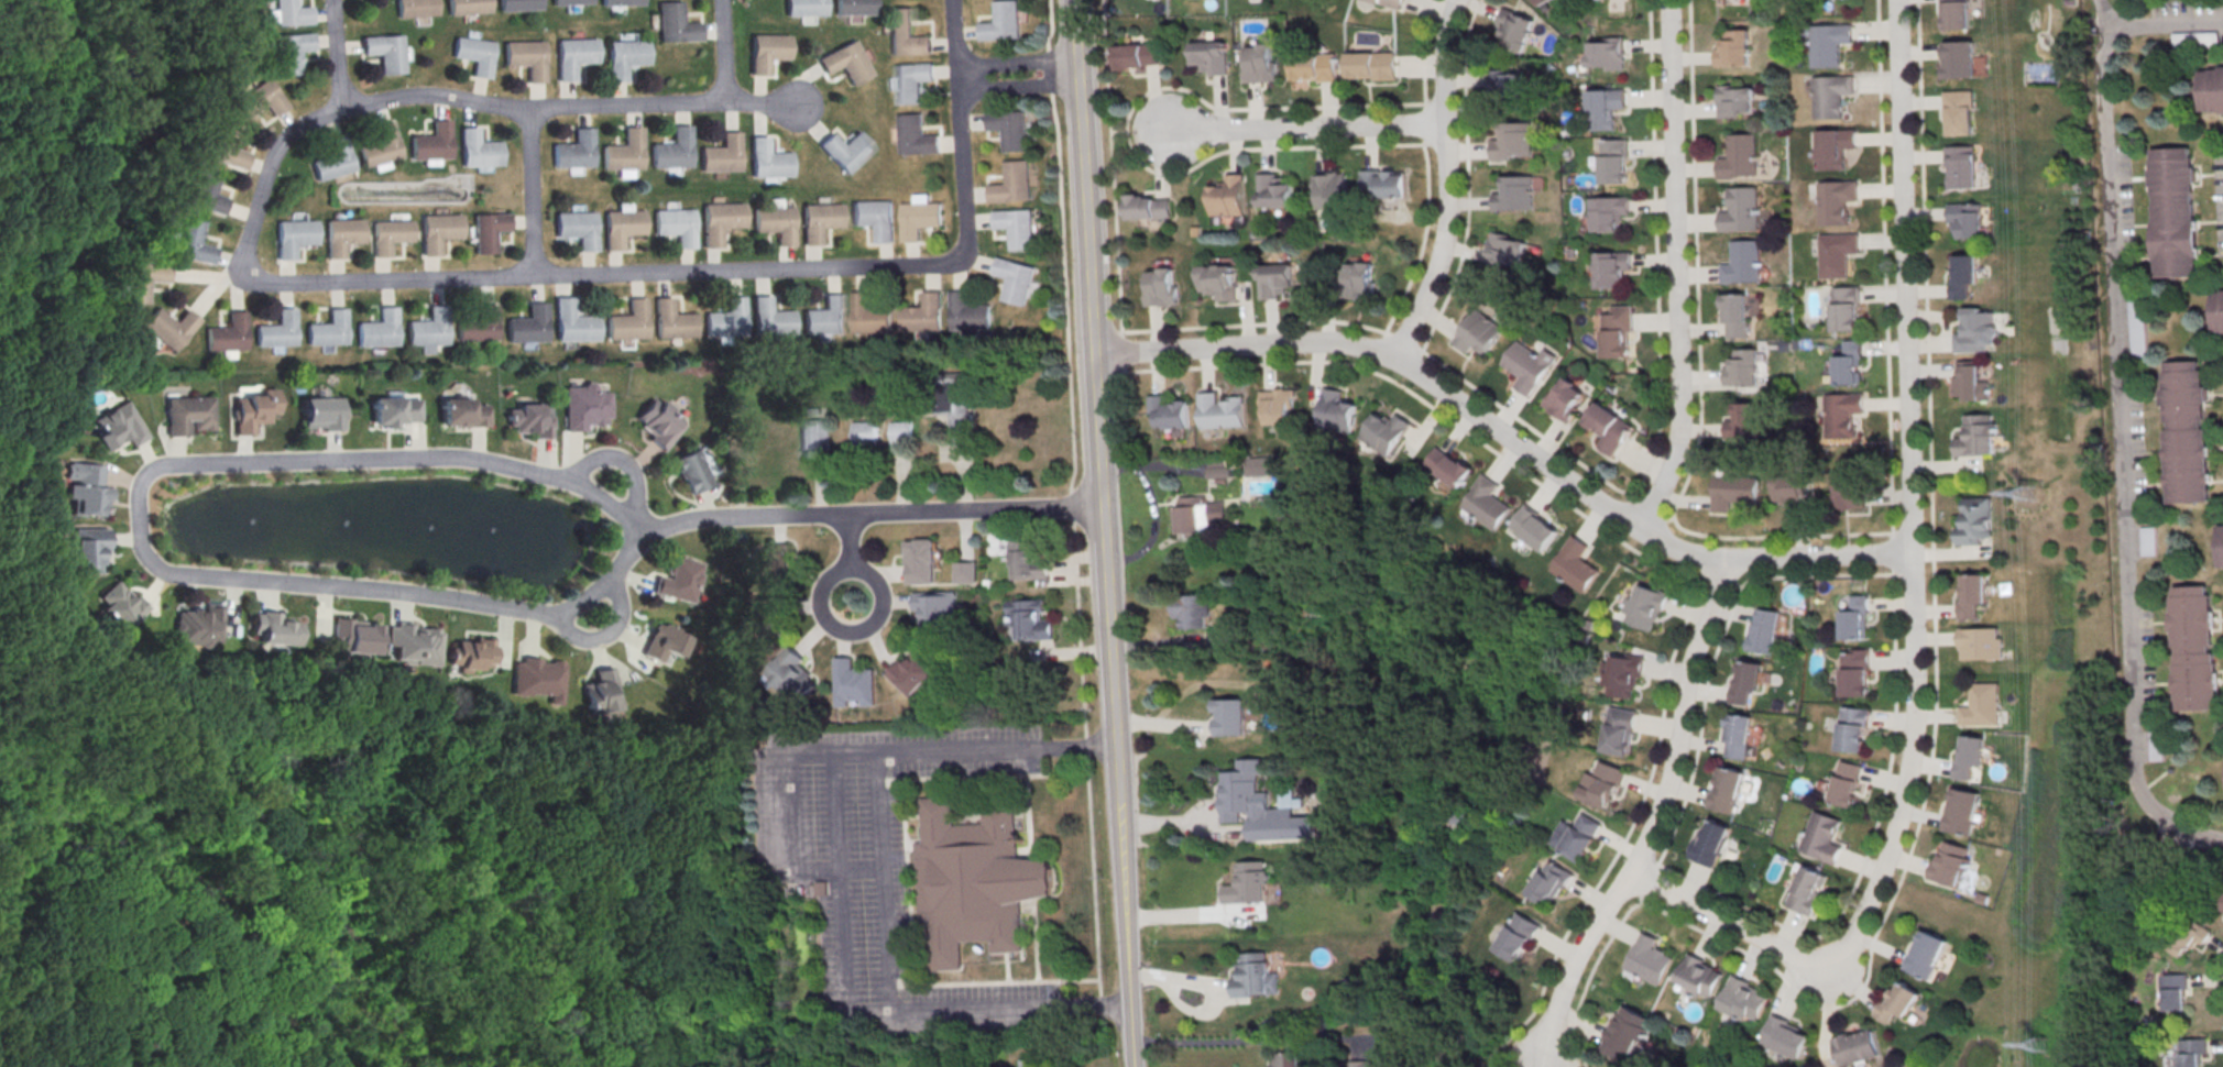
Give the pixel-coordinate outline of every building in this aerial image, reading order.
[(276,25),(311,23),(310,7),(296,8),(296,0),(274,0),(276,25)] [(397,22),(437,19),(435,0),(395,0),(397,22)] [(448,19),(489,15),(487,0),(446,0),(448,19)] [(499,15),(539,13),(539,0),(498,0),(499,15)] [(551,9),(591,7),(591,0),(551,0),(551,9)] [(601,10),(642,9),(641,0),(601,0),(601,10)] [(657,1),(659,42),(700,40),(699,22),(681,23),(680,0),(657,1)] [(785,20),(824,20),(824,0),(785,0),(785,20)] [(833,16),(873,15),(873,0),(833,0),(833,16)] [(1402,11),(1406,0),(1367,0),(1402,11)] [(1942,29),(1942,0),(1966,0),(1968,28),(1942,29)] [(995,4),(1019,2),(1021,42),(979,44),(979,26),(996,25),(995,4)] [(887,9),(889,57),(932,55),(931,36),(911,37),(910,8),(887,9)] [(1535,20),(1504,8),(1496,29),(1506,33),(1501,45),(1523,53),(1535,20)] [(1808,24),(1850,23),(1850,43),(1838,43),(1838,67),(1809,68),(1808,24)] [(1750,65),(1750,30),(1726,30),(1726,42),(1714,42),(1714,65),(1750,65)] [(278,75),(275,35),(311,33),(313,51),(298,51),(299,74),(278,75)] [(749,35),(749,77),(767,77),(767,59),(788,59),(788,36),(749,35)] [(453,36),(493,42),(488,79),(471,77),(473,62),(451,58),(453,36)] [(361,41),(401,37),(404,76),(380,78),(379,58),(362,59),(361,41)] [(1624,70),(1624,37),(1589,37),(1589,70),(1624,70)] [(1943,37),(1968,37),(1969,80),(1945,81),(1943,37)] [(556,40),(557,82),(574,81),(573,64),(596,63),(595,38),(556,40)] [(607,41),(609,84),(625,84),(625,65),(647,65),(647,40),(607,41)] [(817,59),(853,40),(872,76),(851,87),(840,67),(824,75),(817,59)] [(503,42),(543,42),(544,84),(526,84),(526,66),(503,66),(503,42)] [(1194,42),(1194,64),(1206,64),(1206,75),(1229,75),(1229,42),(1194,42)] [(1161,44),(1117,45),(1118,68),(1162,67),(1161,44)] [(1277,44),(1245,44),(1245,82),(1277,82),(1277,44)] [(1348,52),(1376,51),(1376,54),(1394,53),(1395,81),(1373,81),(1373,79),(1349,80),(1348,52)] [(1292,53),(1321,52),(1321,54),(1336,54),(1337,82),(1318,82),(1318,80),(1293,81),(1292,53)] [(895,65),(896,106),(921,105),(920,81),(933,81),(933,64),(895,65)] [(2197,69),(2222,69),(2222,108),(2198,110),(2197,69)] [(1524,74),(1488,74),(1488,100),(1524,100),(1524,74)] [(1810,76),(1852,75),(1852,95),(1840,95),(1840,119),(1811,120),(1810,76)] [(265,79),(287,109),(273,120),(264,108),(247,121),(233,103),(265,79)] [(1717,85),(1717,116),(1754,116),(1754,85),(1717,85)] [(1614,130),(1614,110),(1625,109),(1624,90),(1588,90),(1589,131),(1614,130)] [(1943,91),(1969,90),(1970,133),(1945,134),(1943,91)] [(986,112),(1025,110),(1027,152),(1003,153),(1001,130),(987,131),(986,112)] [(897,116),(899,156),(939,154),(939,136),(922,136),(921,114),(897,116)] [(409,135),(409,160),(449,158),(448,120),(431,120),(431,135),(409,135)] [(216,122),(204,161),(243,174),(249,156),(231,151),(239,129),(216,122)] [(357,147),(362,168),(401,157),(391,122),(373,128),(377,142),(357,147)] [(1499,122),(1499,135),(1487,135),(1487,160),(1530,160),(1530,122),(1499,122)] [(650,144),(651,168),(691,167),(690,125),(672,125),(672,143),(650,144)] [(459,128),(460,167),(500,166),(499,142),(477,142),(477,128),(459,128)] [(551,144),(551,168),(591,167),(591,128),(573,129),(573,143),(551,144)] [(601,145),(601,169),(640,168),(640,128),(623,128),(623,145),(601,145)] [(1815,131),(1853,130),(1854,148),(1841,148),(1842,169),(1817,170),(1815,131)] [(817,145),(844,176),(873,150),(856,131),(841,145),(830,133),(817,145)] [(700,148),(700,173),(740,172),(738,132),(722,133),(722,147),(700,148)] [(1728,134),(1753,133),(1754,177),(1730,177),(1728,134)] [(309,162),(315,183),(353,172),(343,135),(327,141),(330,155),(309,162)] [(751,138),(751,178),(790,177),(790,153),(768,153),(767,138),(751,138)] [(1598,141),(1622,140),(1624,184),(1599,185),(1598,141)] [(1947,146),(1971,145),(1973,189),(1948,190),(1947,146)] [(2147,148),(2188,146),(2193,276),(2154,278),(2147,148)] [(1004,162),(1027,161),(1029,200),(988,202),(987,185),(1005,184),(1004,162)] [(200,169),(187,208),(220,219),(227,202),(212,197),(219,175),(200,169)] [(1406,198),(1406,171),(1361,171),(1361,198),(1406,198)] [(1258,173),(1258,207),(1294,207),(1294,184),(1282,184),(1282,173),(1258,173)] [(1346,210),(1346,173),(1313,173),(1313,210),(1346,210)] [(1245,174),(1223,174),(1223,186),(1211,186),(1211,216),(1245,216),(1245,174)] [(1531,176),(1502,176),(1502,189),(1490,189),(1490,210),(1531,210),(1531,176)] [(1816,182),(1854,180),(1855,199),(1846,200),(1847,226),(1817,227),(1816,182)] [(1731,186),(1756,186),(1757,229),(1733,230),(1731,186)] [(1128,218),(1173,218),(1173,194),(1128,194),(1128,218)] [(1628,219),(1628,197),(1589,197),(1589,231),(1618,231),(1618,219),(1628,219)] [(851,202),(891,201),(893,241),(875,242),(874,227),(852,228),(851,202)] [(940,202),(900,204),(901,243),(919,243),(919,228),(941,227),(940,202)] [(1947,202),(1947,226),(1959,226),(1959,238),(1981,238),(1981,202),(1947,202)] [(742,205),(702,206),(703,245),(721,244),(721,230),(743,229),(742,205)] [(842,205),(801,206),(803,245),(821,245),(821,230),(843,230),(842,205)] [(752,209),(792,208),(793,248),(776,248),(775,233),(753,233),(752,209)] [(992,211),(1030,209),(1032,250),(1009,251),(1008,229),(993,230),(992,211)] [(653,211),(692,210),(693,250),(676,251),(676,235),(653,237),(653,211)] [(643,211),(603,212),(604,252),(622,251),(622,237),(644,235),(643,211)] [(554,213),(593,212),(594,252),(577,252),(577,238),(554,238),(554,213)] [(471,215),(472,255),(493,254),(493,232),(507,231),(506,213),(471,215)] [(419,216),(460,215),(460,239),(438,239),(438,254),(420,254),(419,216)] [(179,219),(202,224),(197,246),(215,251),(210,268),(169,258),(179,219)] [(324,220),(361,219),(361,243),(342,243),(342,258),(325,260),(324,220)] [(274,221),(315,220),(315,245),(293,245),(293,261),(275,261),(274,221)] [(370,221),(409,220),(410,242),(388,242),(388,257),(371,258),(370,221)] [(1519,266),(1525,241),(1490,234),(1484,259),(1519,266)] [(1816,235),(1858,234),(1858,253),(1846,253),(1847,277),(1817,278),(1816,235)] [(1733,240),(1757,240),(1759,283),(1734,284),(1733,240)] [(1594,288),(1618,288),(1618,276),(1630,276),(1630,252),(1594,252),(1594,288)] [(1949,253),(1974,253),(1975,296),(1950,297),(1949,253)] [(996,257),(1033,267),(1023,307),(1000,300),(1006,278),(992,275),(996,257)] [(1373,264),(1347,262),(1345,298),(1371,300),(1373,264)] [(1284,288),(1294,288),(1294,265),(1260,265),(1260,298),(1284,298),(1284,288)] [(1235,266),(1199,266),(1199,289),(1212,289),(1212,301),(1235,301),(1235,266)] [(1178,269),(1147,269),(1147,305),(1178,305),(1178,269)] [(1830,288),(1854,287),(1855,331),(1831,332),(1830,288)] [(989,305),(989,329),(951,330),(950,289),(966,289),(967,306),(989,305)] [(900,308),(901,331),(941,331),(940,290),(922,292),(923,307),(900,308)] [(2210,290),(2222,290),(2222,332),(2211,332),(2210,290)] [(891,309),(891,332),(853,333),(852,294),(868,294),(869,309),(891,309)] [(1722,295),(1746,294),(1748,338),(1723,338),(1722,295)] [(802,312),(802,336),(842,334),(841,295),(824,296),(824,311),(802,312)] [(703,314),(703,338),(743,337),(742,297),(725,297),(725,314),(703,314)] [(791,312),(792,336),(753,337),(752,297),(769,297),(769,312),(791,312)] [(2141,297),(2127,298),(2130,356),(2144,355),(2141,297)] [(594,317),(595,341),(555,341),(554,298),(570,298),(571,317),(594,317)] [(605,316),(605,340),(645,339),(644,299),(627,299),(627,316),(605,316)] [(693,315),(693,338),(655,339),(654,299),(670,299),(671,315),(693,315)] [(505,319),(505,342),(545,341),(544,301),(526,302),(527,318),(505,319)] [(455,320),(456,341),(495,340),(494,302),(477,304),(477,319),(455,320)] [(405,322),(406,346),(446,345),(445,305),(427,306),(428,322),(405,322)] [(1631,358),(1631,305),(1602,305),(1603,358),(1631,358)] [(355,323),(355,348),(395,346),(394,306),(376,307),(377,322),(355,323)] [(1961,306),(1979,306),(1979,310),(1991,310),(1992,323),(1994,323),(1996,327),(1996,332),(1994,336),(1992,336),(1992,342),(1983,343),(1984,351),(1951,352),(1950,333),(1962,332),(1961,306)] [(304,324),(305,346),(344,345),(343,308),(326,308),(326,324),(304,324)] [(1476,347),(1487,353),(1503,325),(1472,308),(1453,344),(1472,354),(1476,347)] [(154,309),(139,327),(172,353),(198,321),(185,310),(173,324),(154,309)] [(253,327),(254,348),(293,346),(292,309),(275,309),(275,326),(253,327)] [(204,329),(205,350),(244,349),(243,311),(226,312),(227,329),(204,329)] [(1860,385),(1860,339),(1844,339),(1844,350),(1834,350),(1834,385),(1860,385)] [(1535,353),(1514,340),(1500,364),(1519,376),(1512,386),(1529,397),(1555,355),(1540,346),(1535,353)] [(1759,349),(1734,349),(1734,361),(1723,361),(1723,386),(1759,386),(1759,349)] [(2162,361),(2197,360),(2197,370),(2200,370),(2205,502),(2166,503),(2160,372),(2164,371),(2162,361)] [(1952,364),(1952,401),(1988,401),(1988,378),(1976,378),(1976,364),(1952,364)] [(946,373),(949,446),(973,445),(970,372),(946,373)] [(1542,405),(1566,422),(1587,392),(1563,375),(1542,405)] [(562,387),(563,432),(583,431),(583,425),(603,425),(603,418),(609,418),(607,393),(592,393),(592,386),(589,383),(583,383),(579,386),(579,387),(562,387)] [(1317,429),(1351,434),(1356,403),(1345,402),(1347,390),(1323,387),(1317,429)] [(259,389),(274,389),(275,415),(267,415),(267,424),(250,425),(251,436),(233,436),(232,399),(243,399),(243,395),(259,395),(259,389)] [(1296,426),(1296,389),(1262,389),(1262,426),(1296,426)] [(1246,427),(1245,395),(1221,395),(1221,392),(1200,392),(1200,428),(1246,427)] [(1822,395),(1848,394),(1849,438),(1825,438),(1822,395)] [(299,397),(340,396),(341,430),(321,431),(320,428),(300,429),(299,397)] [(1191,428),(1191,402),(1172,402),(1172,396),(1151,396),(1151,417),(1160,417),(1160,428),(1191,428)] [(163,399),(210,397),(210,430),(189,430),(189,420),(186,420),(186,437),(164,438),(163,399)] [(370,397),(399,397),(399,400),(417,399),(418,422),(371,424),(370,397)] [(439,398),(468,397),(469,405),(484,404),(485,427),(440,429),(439,398)] [(681,426),(659,452),(645,439),(647,436),(636,427),(638,424),(633,418),(649,399),(655,404),(658,400),(669,409),(666,413),(681,426)] [(146,438),(127,400),(94,417),(100,430),(92,434),(101,451),(125,438),(130,447),(146,438)] [(1604,435),(1597,446),(1614,457),(1634,425),(1598,401),(1584,422),(1604,435)] [(1764,439),(1764,402),(1734,403),(1734,415),(1723,416),(1723,439),(1764,439)] [(549,403),(507,403),(507,427),(516,427),(516,438),(549,438),(549,403)] [(1386,418),(1376,411),(1359,438),(1389,456),(1411,420),(1392,408),(1386,418)] [(1962,414),(1986,413),(1987,455),(1963,457),(1962,414)] [(798,422),(828,421),(829,452),(799,453),(798,422)] [(853,424),(877,422),(878,447),(854,448),(853,424)] [(890,424),(911,422),(912,443),(891,444),(890,424)] [(1458,489),(1473,467),(1437,444),(1423,465),(1458,489)] [(670,459),(692,449),(710,486),(688,496),(670,459)] [(1234,466),(1243,465),(1242,456),(1209,459),(1211,478),(1235,476),(1234,466)] [(1276,457),(1247,457),(1247,475),(1276,475),(1276,457)] [(65,462),(65,465),(63,465),(61,480),(67,481),(65,499),(72,499),(70,515),(97,517),(98,507),(103,508),(103,505),(105,488),(99,488),(100,476),(101,465),(65,462)] [(1864,508),(1864,470),(1834,470),(1834,509),(1864,508)] [(1495,531),(1511,507),(1492,495),(1499,484),(1481,472),(1459,506),(1495,531)] [(1712,475),(1756,477),(1754,508),(1739,507),(1739,504),(1731,504),(1731,502),(1729,502),(1728,513),(1710,512),(1712,475)] [(1773,502),(1809,502),(1809,475),(1773,475),(1773,502)] [(1182,497),(1182,507),(1174,507),(1175,535),(1214,533),(1213,523),(1228,522),(1227,501),(1209,502),(1209,496),(1182,497)] [(1958,543),(1990,544),(1991,497),(1963,497),(1963,513),(1958,513),(1958,543)] [(1542,553),(1560,530),(1526,504),(1508,526),(1542,553)] [(2154,554),(2154,527),(2140,527),(2140,554),(2154,554)] [(72,529),(106,528),(106,550),(101,550),(101,565),(98,565),(98,575),(73,575),(73,566),(67,566),(67,550),(72,549),(72,529)] [(1585,593),(1601,568),(1583,556),(1590,546),(1572,534),(1549,570),(1585,593)] [(918,539),(934,539),(938,541),(939,562),(937,562),(938,583),(911,584),(910,561),(908,561),(908,540),(918,540),(918,539)] [(1015,540),(1015,579),(1051,578),(1051,558),(1039,558),(1039,540),(1015,540)] [(788,543),(764,543),(764,586),(788,586),(788,543)] [(702,562),(671,555),(667,576),(656,574),(651,594),(693,603),(702,562)] [(978,562),(955,562),(955,584),(978,584),(978,562)] [(1985,574),(1959,574),(1959,618),(1978,618),(1978,605),(1985,605),(1985,574)] [(146,609),(117,579),(94,601),(124,631),(146,609)] [(1669,593),(1635,582),(1622,621),(1656,632),(1669,593)] [(2172,585),(2206,584),(2208,594),(2210,594),(2216,707),(2177,710),(2170,596),(2173,596),(2172,585)] [(916,594),(956,593),(957,615),(954,615),(954,625),(923,626),(922,610),(916,612),(916,594)] [(1177,629),(1211,628),(1210,594),(1176,595),(1177,629)] [(1849,606),(1842,606),(1842,640),(1868,640),(1868,595),(1849,595),(1849,606)] [(1009,602),(1045,600),(1047,613),(1044,613),(1044,619),(1054,619),(1055,639),(1016,640),(1016,626),(1006,626),(1006,607),(1010,607),(1009,602)] [(202,604),(221,605),(219,642),(209,642),(209,647),(206,649),(200,649),(197,647),(173,645),(175,613),(179,613),(179,610),(193,612),(193,607),(202,608),(202,604)] [(1751,650),(1774,654),(1781,611),(1758,607),(1751,650)] [(300,617),(252,614),(251,643),(298,646),(300,617)] [(687,635),(653,622),(640,655),(660,662),(665,652),(678,657),(687,635)] [(439,665),(440,626),(386,624),(386,651),(393,651),(392,664),(439,665)] [(2002,659),(2002,628),(1958,628),(1958,659),(2002,659)] [(492,637),(490,666),(478,664),(478,669),(456,667),(457,663),(446,662),(447,647),(453,648),(455,639),(466,640),(466,639),(475,639),(475,636),(492,637)] [(890,676),(914,700),(946,667),(921,644),(890,676)] [(801,704),(820,682),(800,665),(805,659),(794,648),(769,677),(801,704)] [(1869,649),(1842,649),(1842,696),(1869,696),(1869,649)] [(1601,694),(1637,699),(1642,656),(1607,652),(1601,694)] [(512,660),(510,693),(527,695),(527,692),(547,693),(546,703),(559,704),(562,663),(560,663),(560,660),(549,659),(548,662),(537,661),(538,657),(521,656),(519,661),(512,660)] [(835,657),(837,707),(851,707),(851,701),(863,701),(863,706),(877,706),(876,670),(867,670),(867,668),(856,668),(856,669),(854,670),(854,657),(835,657)] [(1749,694),(1758,695),(1763,664),(1737,659),(1730,702),(1747,705),(1749,694)] [(610,667),(620,710),(599,714),(598,711),(587,713),(581,692),(588,690),(587,682),(594,680),(592,671),(610,667)] [(1998,682),(1971,682),(1971,704),(1959,704),(1959,725),(1998,725),(1998,682)] [(1246,700),(1216,700),(1216,735),(1246,735),(1246,700)] [(1608,706),(1635,712),(1628,755),(1600,749),(1608,706)] [(1865,752),(1868,708),(1842,706),(1838,750),(1865,752)] [(1752,715),(1727,714),(1725,758),(1750,759),(1752,715)] [(1954,778),(1979,781),(1985,738),(1960,734),(1954,778)] [(1239,760),(1261,760),(1262,773),(1257,774),(1258,792),(1269,792),(1269,815),(1314,814),(1315,838),(1250,840),(1249,813),(1241,813),(1241,823),(1222,824),(1219,782),(1222,782),(1222,772),(1239,771),(1239,760)] [(1832,803),(1855,807),(1862,764),(1839,760),(1832,803)] [(1575,798),(1609,810),(1624,770),(1599,761),(1595,772),(1586,769),(1575,798)] [(1744,771),(1718,765),(1709,808),(1735,814),(1744,771)] [(1943,830),(1971,836),(1981,793),(1953,787),(1943,830)] [(918,844),(924,844),(922,800),(953,798),(955,826),(986,825),(985,810),(1017,807),(1019,858),(1053,861),(1055,897),(1022,903),(1025,954),(994,955),(993,942),(963,943),(964,970),(935,971),(932,930),(923,931),(918,844)] [(1836,863),(1842,843),(1833,840),(1840,819),(1813,810),(1800,852),(1836,863)] [(1547,843),(1561,821),(1570,826),(1572,824),(1573,824),(1580,813),(1598,823),(1591,835),(1592,836),(1578,861),(1547,843)] [(1730,828),(1705,818),(1690,858),(1714,867),(1730,828)] [(1928,877),(1961,887),(1973,849),(1939,839),(1928,877)] [(1524,892),(1546,856),(1570,871),(1562,887),(1559,886),(1547,906),(1524,892)] [(1238,858),(1266,858),(1267,904),(1236,904),(1224,904),(1224,884),(1238,883),(1238,858)] [(1812,915),(1827,875),(1803,865),(1787,905),(1812,915)] [(817,882),(828,882),(829,895),(817,895),(817,882)] [(1492,947),(1513,911),(1538,926),(1529,942),(1526,941),(1514,960),(1492,947)] [(2167,943),(2183,959),(2210,932),(2194,916),(2167,943)] [(1905,970),(1930,981),(1948,940),(1923,929),(1905,970)] [(1641,930),(1622,968),(1658,986),(1673,956),(1664,953),(1665,950),(1653,945),(1657,937),(1641,930)] [(1688,952),(1676,978),(1690,986),(1687,992),(1699,998),(1701,993),(1710,998),(1722,974),(1713,969),(1715,967),(1702,961),(1705,959),(1688,952)] [(1242,954),(1267,953),(1268,960),(1269,960),(1270,974),(1278,974),(1279,996),(1269,996),(1269,993),(1255,994),(1255,999),(1234,1000),(1233,989),(1233,978),(1238,978),(1238,964),(1242,964),(1242,954)] [(2166,974),(2166,1010),(2187,1010),(2187,974),(2166,974)] [(1733,975),(1717,1008),(1744,1021),(1746,1016),(1755,1021),(1767,997),(1759,992),(1760,990),(1749,985),(1750,982),(1733,975)] [(1888,1024),(1895,1014),(1902,1019),(1921,994),(1900,979),(1874,1014),(1888,1024)] [(1654,1020),(1621,1004),(1602,1041),(1635,1058),(1654,1020)] [(1760,1043),(1801,1060),(1812,1031),(1772,1015),(1760,1043)] [(1882,1056),(1875,1028),(1831,1039),(1839,1066),(1842,1066),(1882,1056)] [(2181,1066),(2200,1066),(2200,1064),(2203,1064),(2202,1053),(2208,1053),(2208,1037),(2180,1038),(2181,1066)] [(1273,1053),(1273,1066),(1301,1066),(1301,1053),(1273,1053)] [(1022,1066),(1051,1066),(1051,1057),(1021,1058),(1022,1066)]
